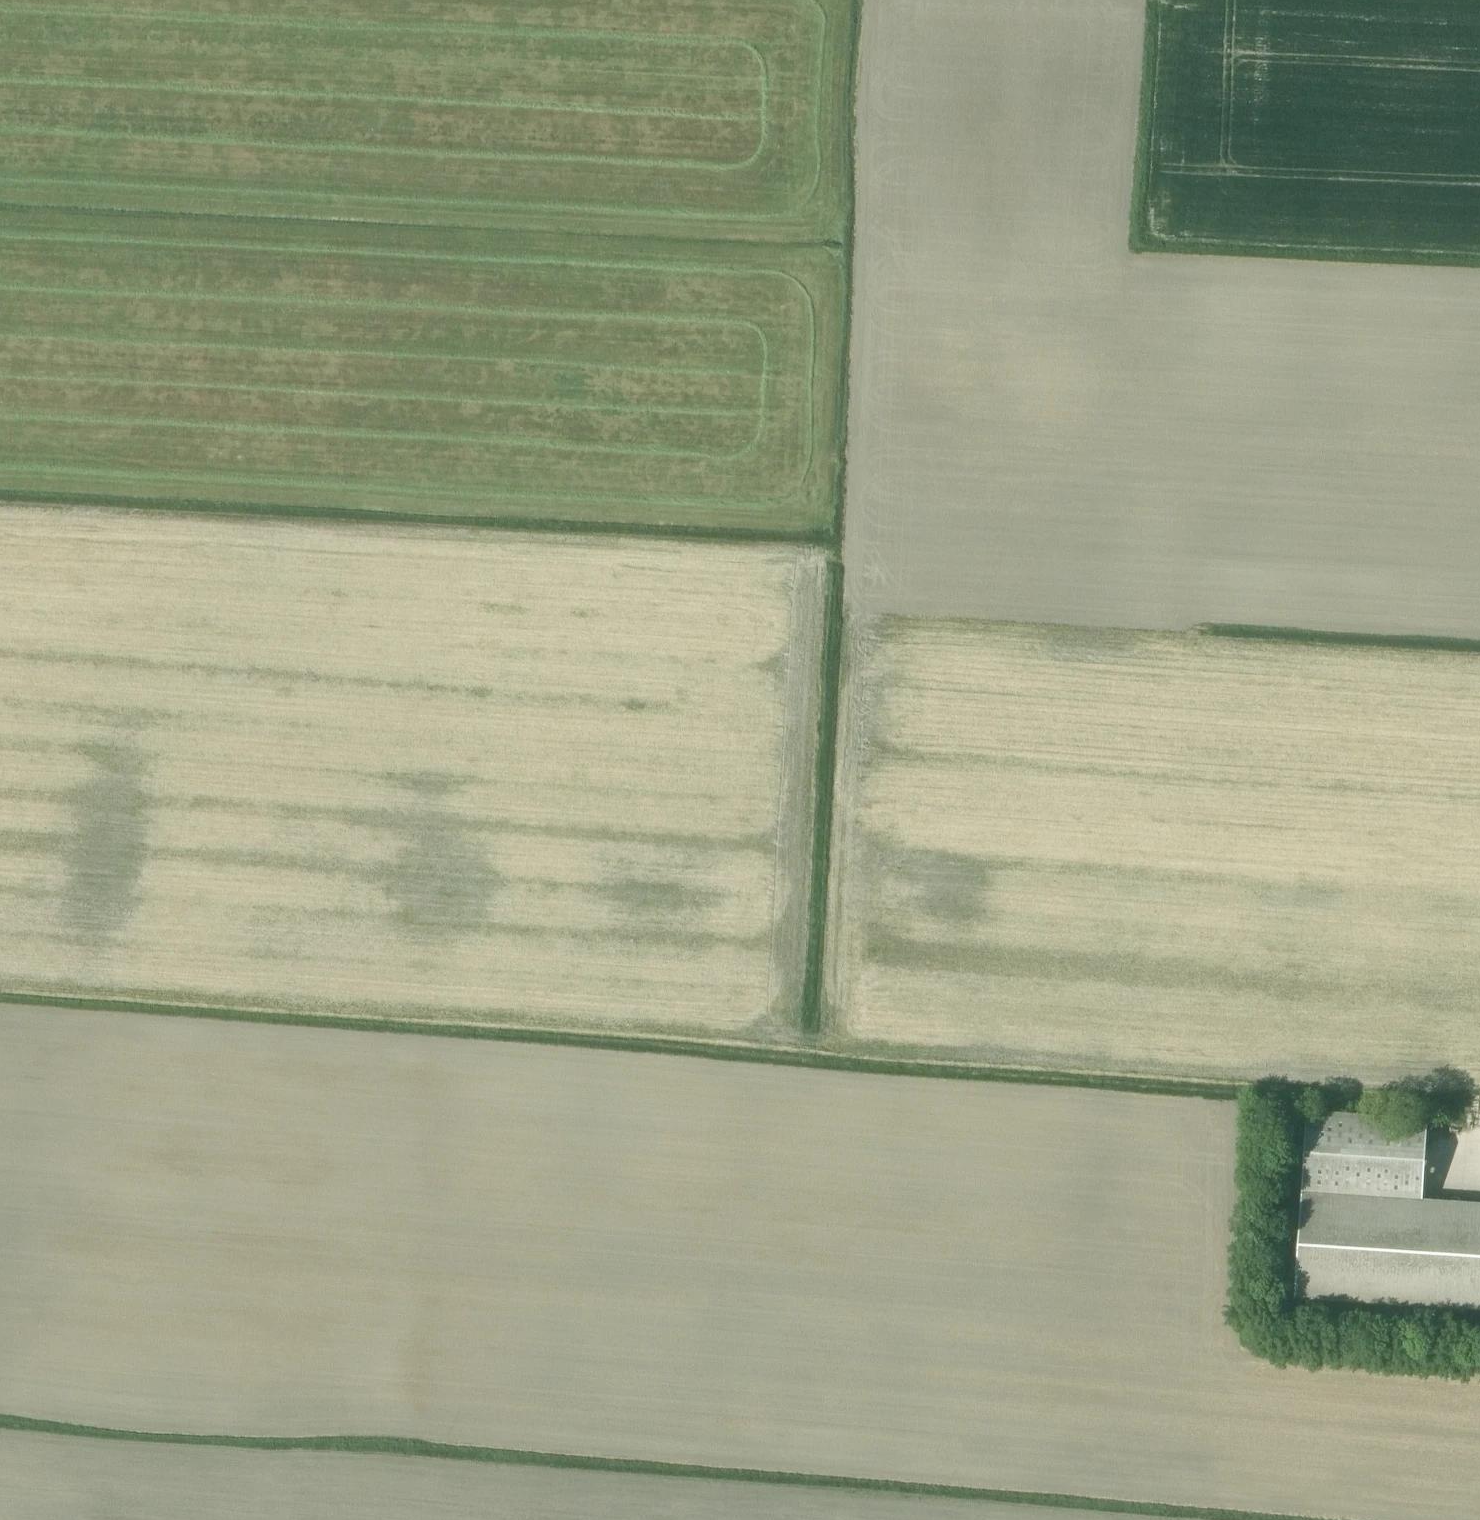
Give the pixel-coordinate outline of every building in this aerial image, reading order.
[(1305,1111),(1293,1295),(1413,1303),(1412,1317),(1433,1318),(1434,1305),(1479,1308),(1479,1204),(1421,1200),(1426,1119),(1305,1111)]
